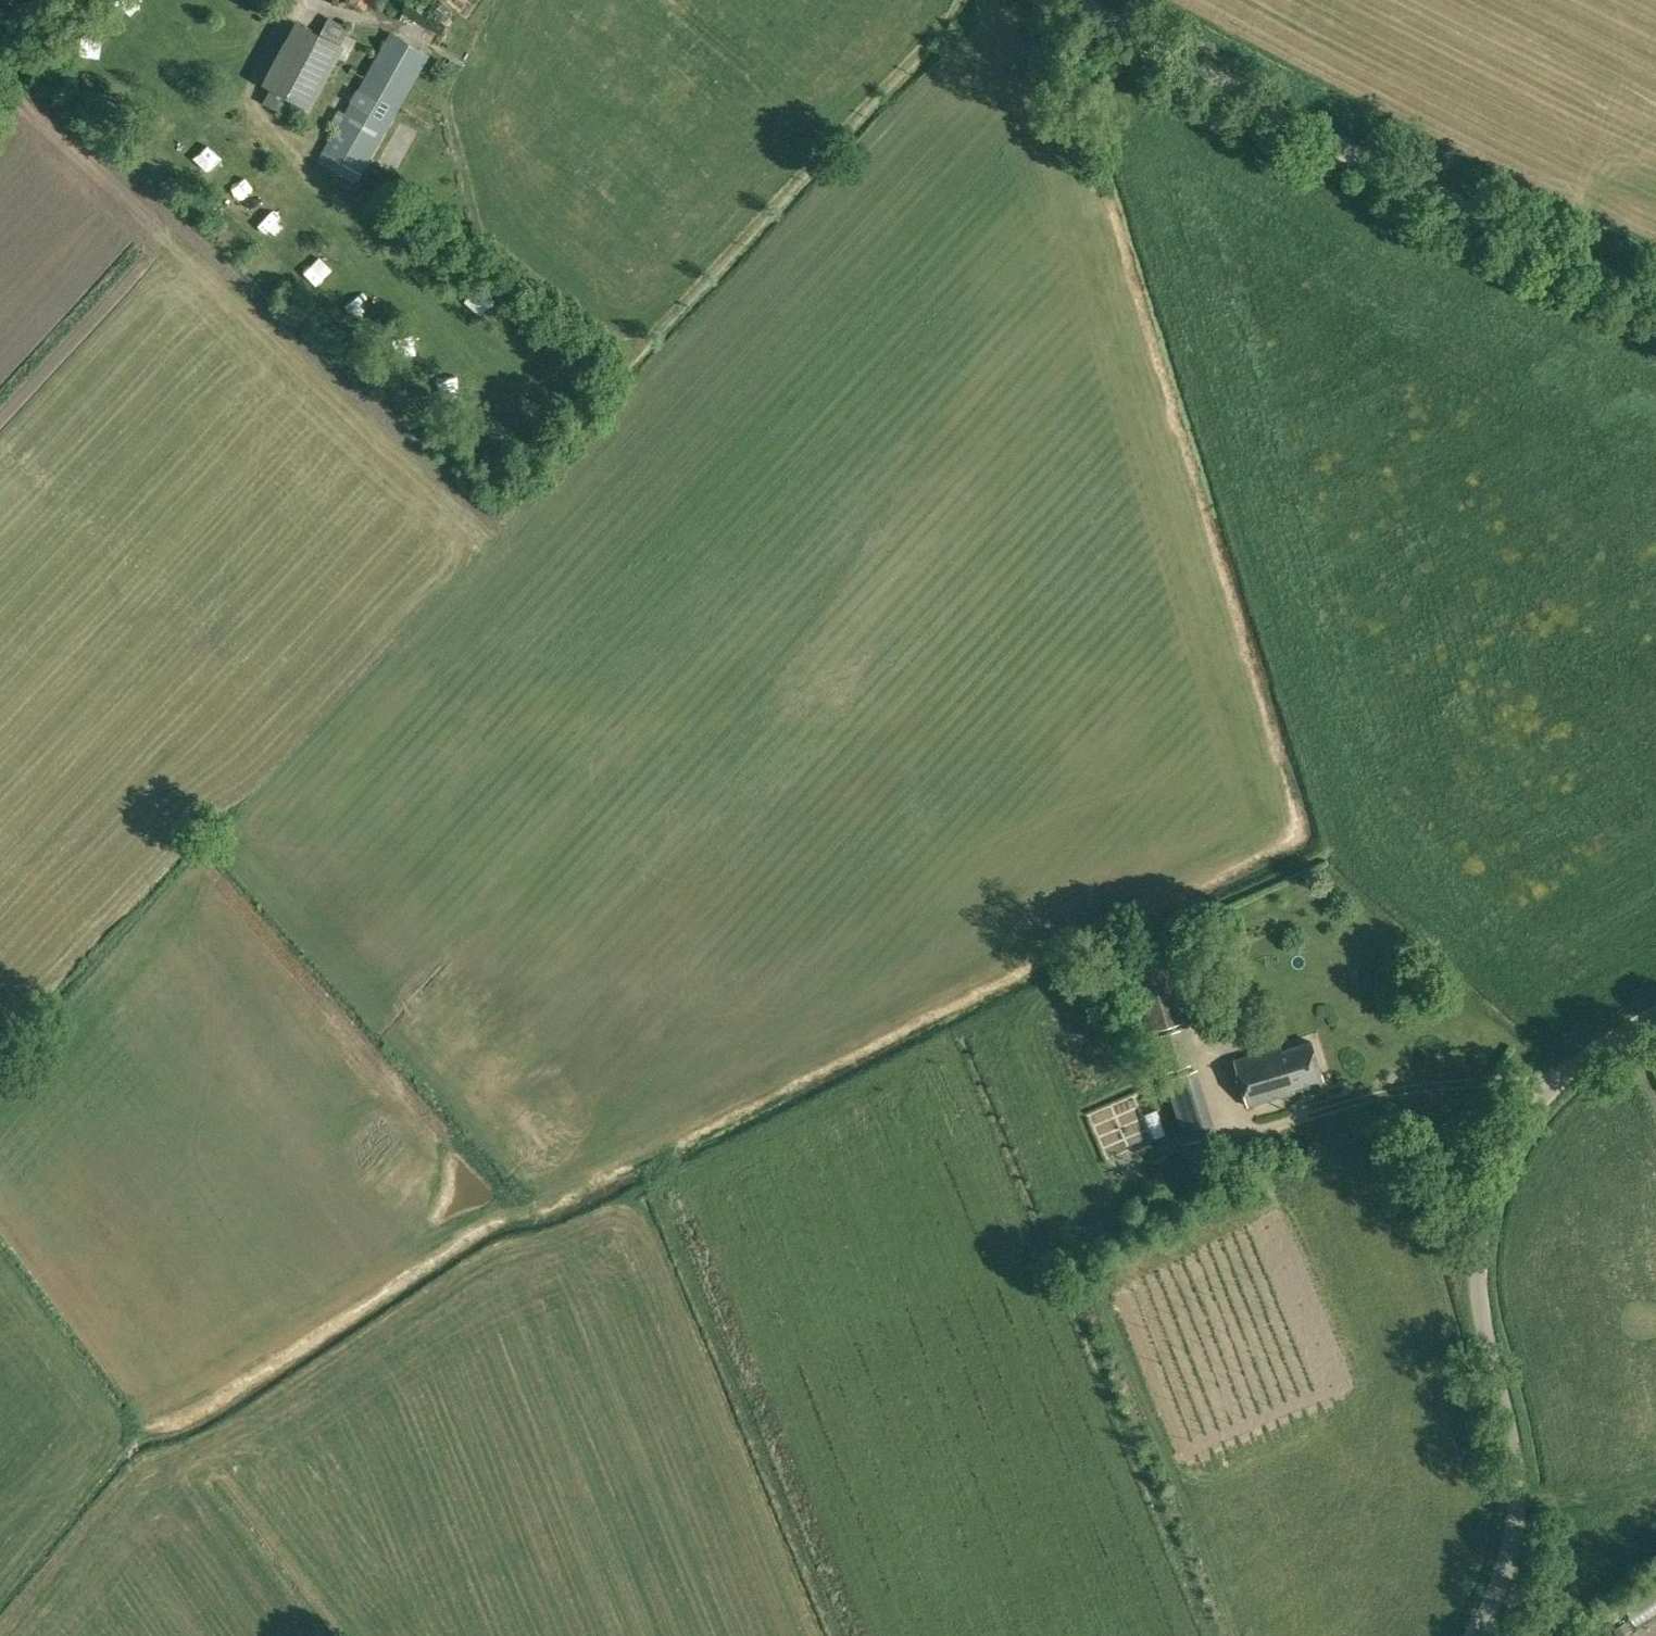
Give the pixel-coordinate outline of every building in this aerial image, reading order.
[(365,10),(371,0),(350,0),(365,10)] [(276,90),(289,97),(313,110),(347,46),(298,20),(264,84),(276,90)] [(70,33),(77,54),(94,49),(86,27),(70,33)] [(391,32),(345,114),(339,110),(330,126),(336,130),(320,158),(359,180),(366,168),(430,55),(391,32)] [(266,206),(254,221),(270,234),(282,219),(266,206)] [(319,279),(327,260),(310,252),(302,271),(319,279)] [(409,351),(414,341),(398,332),(393,342),(409,351)] [(1128,971),(1146,1034),(1190,1021),(1173,959),(1128,971)] [(1235,1059),(1249,1105),(1294,1091),(1293,1087),(1325,1078),(1313,1040),(1282,1050),(1281,1045),(1235,1059)] [(1167,1081),(1186,1141),(1214,1132),(1195,1072),(1167,1081)]
